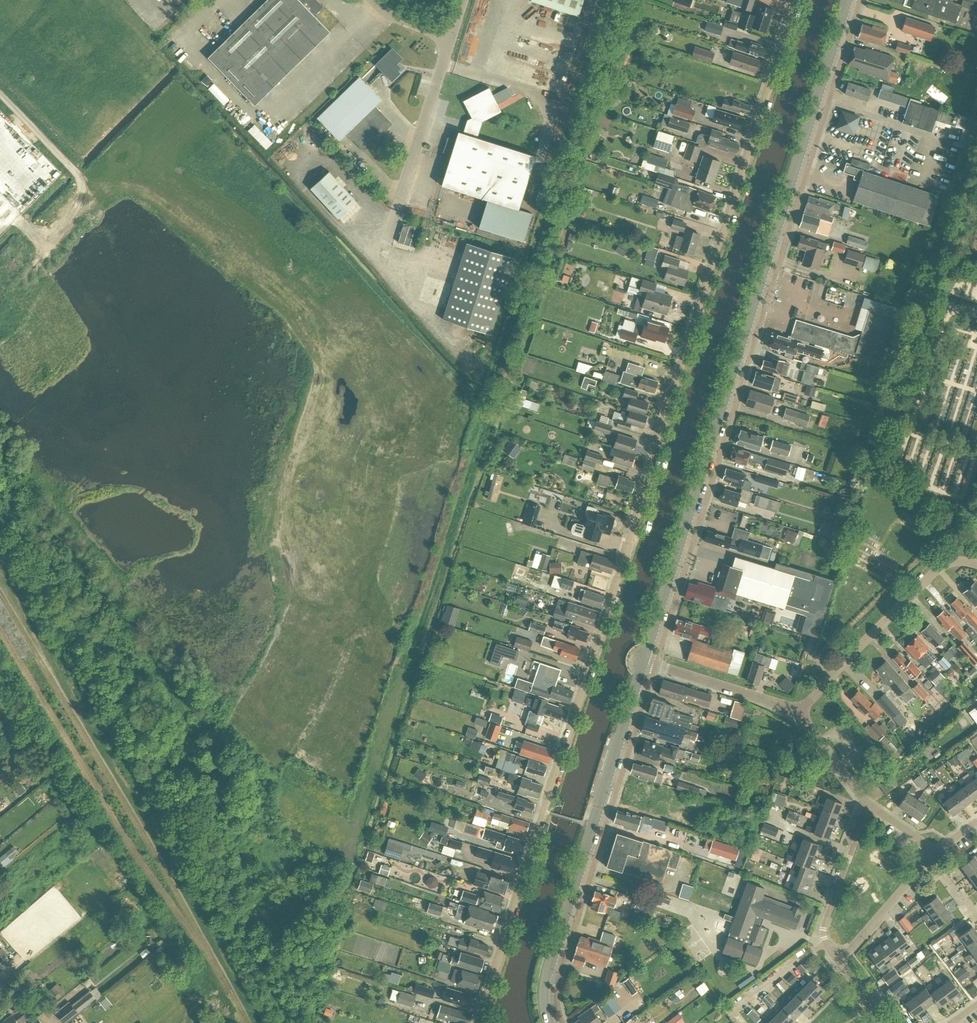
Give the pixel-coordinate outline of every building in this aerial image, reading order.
[(176,10),(187,0),(167,0),(176,10)] [(330,32),(314,16),(323,7),(316,0),(267,0),(208,58),(255,106),(330,32)] [(578,17),(583,0),(531,0),(531,1),(578,17)] [(726,3),(750,11),(754,0),(727,0),(726,3)] [(889,0),(924,12),(924,13),(956,24),(960,11),(955,9),(954,10),(951,9),(954,0),(889,0)] [(753,28),(766,33),(773,11),(759,6),(755,16),(743,12),(743,11),(738,27),(751,32),(753,28)] [(935,26),(906,17),(901,32),(931,41),(935,26)] [(723,26),(707,21),(704,31),(720,36),(723,26)] [(736,31),(737,25),(729,22),(727,28),(736,31)] [(885,46),(886,44),(883,43),(887,31),(873,27),(872,28),(862,25),(860,31),(858,31),(857,35),(858,37),(858,38),(885,46)] [(640,41),(642,34),(632,31),(630,38),(640,41)] [(766,58),(768,49),(758,46),(758,45),(750,42),(749,45),(731,39),(729,47),(757,56),(758,55),(766,58)] [(909,55),(911,46),(898,42),(895,50),(909,55)] [(711,63),(714,53),(695,47),(692,56),(711,63)] [(895,84),(899,74),(890,72),(895,58),(866,49),(865,51),(855,47),(849,66),(860,69),(859,71),(888,80),(887,82),(895,84)] [(394,67),(402,59),(392,49),(376,64),(392,81),(400,73),(394,67)] [(755,72),(759,61),(733,52),(730,64),(755,72)] [(364,152),(392,124),(375,106),(381,99),(359,77),(317,118),(339,141),(346,134),(364,152)] [(867,101),(870,90),(863,88),(863,87),(848,83),(844,94),(867,101)] [(882,83),(880,90),(892,94),(894,87),(882,83)] [(451,155),(441,186),(487,200),(479,228),(523,242),(532,214),(519,209),(536,156),(477,138),(482,121),(501,112),(489,88),(463,101),(472,118),(466,134),(458,132),(456,140),(448,138),(443,152),(451,155)] [(880,90),(878,99),(907,108),(902,123),(932,133),(935,125),(944,128),(946,123),(955,126),(958,116),(949,113),(939,110),(924,106),(909,101),(910,100),(892,94),(880,90)] [(734,99),(733,102),(724,99),(722,107),(740,113),(740,111),(748,114),(750,106),(740,103),(740,101),(734,99)] [(676,104),(673,114),(692,120),(695,111),(676,104)] [(744,118),(729,113),(729,114),(725,112),(724,114),(715,111),(712,121),(725,125),(726,126),(727,127),(730,127),(740,130),(744,118)] [(837,129),(854,135),(860,118),(843,112),(837,129)] [(667,127),(687,133),(690,123),(670,117),(667,127)] [(264,149),(270,143),(252,124),(245,131),(264,149)] [(668,152),(674,136),(658,131),(653,147),(668,152)] [(699,136),(697,142),(728,152),(728,151),(736,153),(737,151),(739,150),(739,148),(738,146),(739,144),(729,141),(729,140),(720,137),(720,139),(710,136),(702,134),(699,136)] [(856,155),(862,137),(856,135),(850,154),(856,155)] [(696,162),(701,147),(688,142),(683,158),(696,162)] [(653,170),(654,165),(665,168),(667,160),(655,155),(655,154),(651,152),(651,154),(650,154),(645,168),(653,170)] [(713,183),(721,162),(704,156),(697,178),(713,183)] [(846,165),(844,172),(855,176),(854,179),(860,181),(854,201),(930,225),(939,198),(905,187),(906,185),(905,185),(904,187),(862,173),(863,172),(849,167),(850,166),(849,165),(849,166),(846,165)] [(356,202),(328,172),(310,188),(338,219),(356,202)] [(713,204),(716,197),(699,190),(690,187),(679,184),(674,183),(676,178),(660,172),(656,182),(684,193),(696,197),(696,198),(703,201),(704,200),(713,204)] [(581,201),(589,204),(592,196),(583,193),(581,201)] [(710,211),(713,204),(704,200),(703,201),(696,198),(696,197),(684,193),(683,196),(685,197),(684,199),(693,203),(693,205),(710,211)] [(656,207),(658,200),(647,197),(645,204),(656,207)] [(836,210),(838,204),(820,199),(820,200),(810,197),(801,227),(810,230),(810,231),(817,233),(817,232),(829,236),(834,219),(831,217),(834,209),(836,210)] [(848,220),(851,208),(845,207),(842,218),(848,220)] [(669,226),(671,216),(662,213),(660,223),(669,226)] [(684,231),(687,223),(675,219),(672,227),(684,231)] [(414,248),(420,229),(403,224),(397,243),(414,248)] [(693,254),(700,234),(687,230),(684,237),(678,235),(674,247),(693,254)] [(868,241),(849,235),(846,244),(865,250),(868,241)] [(825,253),(828,244),(802,236),(798,248),(807,251),(803,263),(819,268),(824,253),(825,253)] [(831,250),(843,254),(846,245),(834,241),(831,250)] [(623,256),(629,248),(620,242),(615,251),(623,256)] [(490,335),(514,259),(467,243),(442,320),(490,335)] [(649,246),(645,259),(655,262),(659,249),(649,246)] [(844,263),(861,268),(865,255),(848,249),(844,263)] [(684,285),(688,270),(677,267),(679,259),(665,255),(662,267),(667,269),(664,279),(684,285)] [(643,279),(643,280),(632,277),(627,291),(638,295),(633,310),(641,312),(643,306),(666,314),(672,296),(654,290),(656,283),(643,279)] [(621,302),(623,292),(614,290),(612,300),(621,302)] [(633,319),(635,314),(617,309),(615,314),(633,319)] [(834,331),(833,334),(795,323),(790,336),(815,344),(830,348),(859,357),(860,353),(883,360),(890,363),(896,343),(904,319),(870,309),(862,332),(853,336),(834,331)] [(649,337),(664,342),(668,327),(646,320),(644,326),(626,320),(620,337),(634,341),(637,333),(640,334),(640,336),(648,338),(649,337)] [(594,332),(597,323),(592,322),(589,331),(594,332)] [(789,338),(773,333),(771,337),(769,337),(767,343),(769,344),(769,346),(778,349),(778,350),(785,352),(784,356),(793,359),(796,350),(797,350),(801,351),(827,359),(829,351),(830,348),(815,344),(814,347),(802,343),(803,340),(790,336),(789,338)] [(860,353),(859,357),(859,358),(869,361),(868,362),(881,366),(883,360),(860,353)] [(786,375),(789,366),(790,363),(782,361),(781,359),(779,359),(778,359),(772,358),(771,362),(764,360),(764,361),(762,362),(761,364),(762,366),(762,367),(786,375)] [(577,361),(574,370),(585,374),(588,365),(577,361)] [(803,362),(800,370),(818,375),(821,367),(803,362)] [(617,385),(620,375),(605,371),(602,380),(617,385)] [(777,391),(781,379),(756,371),(754,377),(753,377),(751,381),(753,382),(752,384),(763,387),(763,388),(767,390),(768,388),(777,391)] [(583,376),(580,387),(585,389),(587,383),(594,385),(596,380),(583,376)] [(654,393),(657,381),(641,376),(640,381),(626,377),(624,383),(654,393)] [(811,386),(808,395),(813,397),(814,395),(817,396),(818,391),(815,390),(816,388),(811,386)] [(627,410),(630,411),(630,410),(644,415),(644,414),(648,403),(636,399),(638,392),(626,388),(623,399),(630,402),(627,410)] [(521,389),(518,397),(525,399),(527,391),(521,389)] [(769,412),(774,398),(750,390),(745,404),(769,412)] [(784,392),(782,399),(796,403),(810,407),(812,401),(784,392)] [(806,426),(810,416),(786,409),(783,418),(806,426)] [(612,426),(616,427),(628,431),(631,424),(643,428),(647,415),(644,414),(644,415),(630,410),(630,411),(627,418),(620,415),(618,422),(609,419),(607,424),(612,426)] [(612,426),(607,424),(597,421),(594,428),(609,434),(612,426)] [(739,433),(739,434),(737,434),(736,435),(735,436),(735,437),(735,439),(735,440),(736,441),(736,442),(759,450),(763,437),(741,430),(740,433),(739,433)] [(631,453),(636,440),(618,434),(614,447),(616,448),(631,453)] [(788,455),(791,446),(773,440),(770,450),(788,455)] [(511,442),(506,455),(513,458),(518,446),(511,442)] [(789,464),(733,447),(733,449),(731,449),(730,452),(731,454),(729,459),(746,464),(747,461),(755,464),(755,462),(759,463),(759,461),(765,463),(764,468),(786,475),(789,464)] [(634,454),(631,453),(616,448),(611,462),(630,467),(634,454)] [(599,464),(602,456),(587,451),(584,459),(599,464)] [(812,461),(814,455),(808,453),(806,460),(812,461)] [(562,462),(575,466),(577,458),(565,454),(562,462)] [(594,471),(596,464),(585,460),(582,468),(594,471)] [(746,474),(726,468),(723,478),(731,481),(730,483),(742,487),(743,484),(746,485),(747,481),(744,480),(746,474)] [(804,468),(803,472),(806,473),(804,478),(812,480),(815,471),(804,468)] [(492,501),(499,475),(492,473),(490,479),(493,479),(487,499),(492,501)] [(618,476),(617,478),(599,473),(596,483),(609,487),(609,485),(615,487),(614,488),(623,491),(624,489),(631,492),(634,482),(625,479),(625,478),(618,476)] [(766,484),(768,478),(765,478),(766,477),(756,474),(754,481),(764,483),(766,484)] [(742,489),(741,493),(725,488),(721,501),(737,506),(739,500),(748,503),(752,492),(742,489)] [(764,506),(777,511),(780,502),(767,498),(764,506)] [(587,517),(585,526),(576,524),(575,523),(573,525),(571,530),(572,532),(574,533),(583,536),(599,541),(602,532),(609,534),(612,526),(614,526),(615,525),(616,523),(616,521),(614,520),(615,518),(599,513),(598,511),(596,509),(588,506),(585,514),(586,516),(587,517)] [(526,510),(522,523),(534,527),(538,514),(526,510)] [(908,516),(906,519),(912,524),(915,522),(917,520),(911,514),(908,516)] [(732,537),(707,530),(704,540),(759,556),(763,544),(748,540),(750,532),(735,527),(732,537)] [(793,543),(796,532),(787,529),(784,540),(793,543)] [(593,555),(581,551),(577,565),(584,567),(587,563),(591,564),(589,569),(601,572),(602,571),(611,573),(615,561),(593,555)] [(542,553),(537,568),(546,570),(551,555),(542,553)] [(825,616),(836,580),(831,579),(776,562),(774,568),(745,559),(742,569),(732,566),(722,564),(715,587),(736,593),(740,594),(801,614),(812,617),(807,634),(811,635),(817,637),(824,616),(825,616)] [(550,573),(562,572),(561,562),(549,563),(550,573)] [(560,586),(571,590),(574,581),(556,576),(553,587),(559,589),(560,586)] [(477,590),(485,588),(484,580),(476,581),(477,590)] [(969,587),(976,596),(976,584),(975,582),(969,587)] [(736,593),(715,587),(705,584),(705,585),(698,583),(698,585),(690,583),(685,597),(710,605),(722,609),(725,596),(730,598),(734,599),(736,593)] [(969,587),(963,592),(976,608),(976,596),(969,587)] [(581,602),(601,608),(605,597),(595,594),(595,592),(585,588),(581,602)] [(525,607),(528,598),(517,595),(515,603),(525,607)] [(951,603),(958,611),(957,612),(966,622),(968,620),(976,630),(976,617),(964,603),(963,604),(957,598),(951,603)] [(592,625),(597,612),(558,599),(553,617),(564,620),(566,614),(576,617),(575,620),(592,625)] [(438,621),(452,626),(458,608),(444,603),(438,621)] [(796,628),(773,621),(776,612),(765,609),(761,622),(797,633),(798,632),(807,635),(807,634),(812,617),(801,614),(796,628)] [(950,616),(949,617),(943,611),(937,616),(943,622),(941,623),(948,631),(950,629),(959,639),(966,634),(950,616)] [(687,661),(727,673),(727,671),(735,674),(742,652),(734,649),(733,651),(696,640),(699,633),(710,636),(712,629),(686,620),(685,622),(677,619),(673,632),(681,635),(681,636),(694,640),(687,661)] [(588,635),(589,633),(579,629),(579,628),(571,625),(555,620),(552,628),(558,630),(568,633),(567,637),(574,640),(576,638),(586,642),(587,640),(588,639),(589,636),(588,635)] [(528,629),(544,634),(546,627),(531,622),(528,629)] [(935,646),(944,639),(930,624),(921,631),(935,646)] [(918,635),(911,641),(931,662),(936,657),(928,648),(929,647),(918,635)] [(532,641),(516,636),(513,646),(529,651),(532,641)] [(579,648),(556,641),(543,636),(541,645),(554,649),(553,650),(561,652),(560,656),(575,661),(579,648)] [(925,657),(911,641),(905,647),(916,659),(917,658),(925,667),(931,662),(925,657)] [(957,648),(973,665),(976,669),(976,656),(963,641),(957,648)] [(958,660),(963,655),(953,644),(948,649),(958,660)] [(515,669),(520,652),(507,648),(502,665),(515,669)] [(496,659),(501,661),(505,652),(499,650),(496,659)] [(912,679),(920,672),(910,660),(908,662),(899,652),(893,658),(904,671),(904,670),(912,679)] [(760,665),(763,655),(756,653),(746,681),(758,685),(764,666),(760,665)] [(937,661),(945,670),(951,665),(943,656),(937,661)] [(898,695),(908,686),(886,661),(877,669),(883,677),(882,678),(891,688),(892,687),(898,695)] [(976,671),(976,670),(974,666),(967,673),(971,677),(976,671)] [(936,685),(944,677),(936,668),(928,677),(936,685)] [(569,703),(573,692),(564,689),(564,687),(554,684),(552,690),(517,679),(515,688),(549,699),(550,697),(569,703)] [(786,693),(794,685),(789,679),(781,686),(786,693)] [(682,700),(683,698),(708,706),(712,695),(664,680),(660,694),(682,700)] [(928,693),(918,682),(912,688),(922,698),(923,698),(925,701),(930,696),(928,694),(928,693)] [(515,689),(511,700),(517,702),(520,691),(515,689)] [(872,704),(858,690),(850,698),(858,706),(857,707),(864,714),(867,711),(875,718),(882,711),(874,703),(872,704)] [(884,693),(876,700),(892,718),(900,711),(884,693)] [(562,717),(565,718),(567,710),(565,709),(566,706),(560,704),(559,707),(547,703),(548,701),(537,698),(532,712),(530,711),(525,725),(528,725),(527,729),(538,732),(540,725),(536,724),(541,711),(544,712),(544,714),(561,720),(562,717)] [(661,717),(660,720),(683,727),(690,729),(693,718),(673,712),(675,707),(666,704),(666,702),(653,698),(649,713),(661,717)] [(746,703),(734,700),(733,706),(744,709),(746,703)] [(976,723),(976,705),(968,712),(976,723)] [(718,714),(708,711),(706,718),(716,721),(718,714)] [(503,717),(491,712),(489,720),(500,724),(503,717)] [(891,718),(886,720),(890,729),(895,727),(891,718)] [(885,732),(875,721),(869,727),(879,737),(885,732)] [(496,741),(501,726),(490,722),(485,737),(496,741)] [(475,738),(478,730),(469,726),(466,735),(475,738)] [(888,744),(887,742),(882,737),(878,741),(890,756),(891,755),(895,752),(888,744)] [(519,741),(515,739),(511,750),(515,751),(519,741)] [(472,740),(469,747),(483,754),(486,746),(472,740)] [(549,762),(552,751),(533,745),(532,746),(530,745),(530,744),(523,741),(520,753),(549,762)] [(670,750),(645,742),(641,755),(651,758),(650,759),(656,761),(656,759),(659,760),(661,755),(675,759),(677,753),(683,755),(684,750),(671,746),(670,750)] [(901,746),(897,749),(890,742),(888,744),(895,752),(891,755),(898,762),(900,761),(896,756),(904,749),(901,746)] [(911,753),(916,749),(910,743),(906,747),(909,750),(911,753)] [(546,772),(547,770),(546,768),(546,766),(539,764),(539,762),(507,752),(505,760),(527,767),(525,771),(532,773),(534,772),(544,775),(544,774),(546,772)] [(699,762),(701,755),(692,753),(690,759),(699,762)] [(955,767),(960,763),(955,756),(950,760),(953,764),(955,767)] [(937,773),(945,767),(941,761),(933,767),(937,773)] [(494,768),(478,763),(476,770),(484,772),(483,772),(492,775),(492,774),(494,768)] [(640,774),(639,778),(648,781),(649,778),(660,782),(662,777),(657,775),(659,769),(646,765),(646,766),(635,763),(632,772),(640,774)] [(673,773),(675,767),(666,764),(664,770),(673,773)] [(422,781),(427,774),(419,768),(413,775),(422,781)] [(922,773),(925,777),(931,773),(927,769),(922,773)] [(679,778),(681,772),(674,770),(673,776),(679,778)] [(973,779),(976,785),(976,776),(976,777),(974,775),(975,774),(972,770),(968,773),(973,779)] [(473,780),(489,785),(491,778),(475,773),(473,780)] [(537,797),(541,785),(531,781),(531,780),(510,773),(507,782),(520,786),(518,793),(526,796),(527,794),(537,797)] [(879,784),(887,778),(884,773),(875,779),(879,784)] [(919,788),(925,783),(917,774),(911,779),(919,788)] [(976,796),(976,785),(973,779),(966,785),(964,782),(965,781),(962,777),(958,780),(963,787),(972,800),(976,796)] [(882,789),(890,783),(887,778),(879,784),(882,789)] [(462,789),(464,783),(457,780),(455,786),(462,789)] [(17,789),(22,786),(18,781),(14,784),(17,789)] [(700,787),(678,781),(676,788),(697,795),(700,787)] [(807,791),(809,786),(796,781),(794,786),(807,791)] [(885,793),(894,787),(890,783),(882,789),(885,793)] [(908,812),(917,799),(910,794),(911,792),(913,792),(916,788),(911,785),(898,805),(908,812)] [(962,807),(972,800),(963,787),(956,792),(954,790),(955,789),(952,785),(948,788),(952,794),(962,807)] [(707,789),(700,787),(697,795),(709,799),(710,796),(705,795),(707,789)] [(517,796),(517,797),(498,791),(496,797),(515,803),(513,807),(520,810),(522,809),(531,812),(532,810),(533,809),(534,807),(533,805),(534,803),(526,801),(527,800),(517,796)] [(775,803),(779,794),(774,792),(770,801),(775,803)] [(962,807),(952,794),(945,800),(943,797),(945,796),(942,792),(937,795),(952,815),(962,807)] [(923,800),(926,795),(922,793),(917,799),(908,812),(919,820),(928,807),(920,801),(922,799),(923,800)] [(782,807),(786,797),(779,794),(775,803),(774,804),(782,807)] [(837,814),(841,802),(827,797),(823,805),(820,804),(821,803),(816,801),(814,806),(822,809),(837,814)] [(475,815),(487,819),(490,812),(477,808),(475,815)] [(832,826),(837,814),(822,809),(818,817),(816,816),(816,814),(811,813),(809,817),(817,820),(832,826)] [(785,820),(796,824),(799,816),(794,813),(794,812),(789,810),(785,820)] [(666,831),(668,823),(645,816),(644,817),(627,812),(627,814),(618,811),(615,822),(623,825),(623,826),(624,827),(625,828),(628,829),(629,828),(640,832),(643,822),(652,825),(652,826),(666,831)] [(529,823),(501,814),(494,812),(492,818),(499,821),(498,825),(507,828),(522,833),(523,830),(526,831),(529,823)] [(428,820),(426,829),(443,834),(445,825),(428,820)] [(827,838),(832,826),(817,820),(814,829),(811,827),(811,826),(807,824),(805,829),(827,838)] [(521,853),(525,841),(466,822),(462,831),(497,843),(496,847),(513,852),(513,851),(521,853)] [(775,835),(777,829),(765,824),(762,830),(775,835)] [(427,844),(432,837),(424,831),(419,838),(427,844)] [(617,832),(606,866),(661,884),(667,866),(676,869),(681,853),(617,832)] [(448,845),(460,849),(463,842),(450,838),(448,845)] [(759,848),(762,840),(757,838),(754,846),(755,846),(759,848)] [(814,856),(819,843),(804,838),(800,847),(797,846),(798,845),(793,843),(791,847),(799,850),(814,856)] [(736,860),(739,848),(713,839),(709,852),(736,860)] [(400,859),(404,847),(388,842),(384,854),(400,859)] [(10,859),(19,853),(14,846),(5,853),(10,859)] [(519,861),(510,859),(511,857),(479,846),(476,856),(493,860),(498,862),(496,868),(506,871),(507,870),(515,872),(519,861)] [(762,849),(759,848),(755,846),(750,859),(758,861),(762,849)] [(809,867),(814,856),(799,850),(795,859),(792,857),(793,856),(788,854),(786,859),(800,865),(801,864),(809,867)] [(372,862),(375,854),(368,852),(365,860),(372,862)] [(968,876),(976,869),(976,861),(976,859),(976,858),(976,854),(961,866),(968,876)] [(747,862),(745,868),(750,870),(753,865),(747,862)] [(388,876),(390,867),(382,864),(379,873),(388,876)] [(816,869),(809,867),(801,864),(800,865),(797,873),(794,872),(795,871),(790,869),(788,874),(796,876),(811,882),(816,869)] [(968,876),(976,886),(976,885),(976,869),(968,876)] [(492,876),(477,871),(473,884),(504,894),(509,881),(498,877),(497,876),(494,875),(492,876)] [(369,872),(366,880),(388,888),(391,879),(369,872)] [(424,883),(431,888),(437,880),(429,875),(424,883)] [(806,894),(811,882),(796,876),(792,885),(790,884),(790,882),(785,880),(784,885),(806,894)] [(358,889),(370,893),(373,884),(361,879),(358,889)] [(765,888),(748,882),(735,917),(725,913),(723,918),(733,922),(722,952),(757,965),(763,949),(758,947),(759,943),(761,943),(767,928),(761,926),(764,917),(795,928),(800,915),(803,917),(806,910),(794,906),(794,907),(762,895),(765,888)] [(690,897),(693,886),(682,883),(679,894),(690,897)] [(499,912),(503,897),(484,891),(482,898),(478,896),(479,895),(463,890),(460,899),(475,904),(476,904),(479,905),(499,912)] [(593,899),(593,900),(591,907),(605,912),(605,911),(611,913),(611,914),(637,923),(641,911),(630,908),(628,913),(613,908),(617,897),(608,895),(609,894),(604,893),(595,891),(595,892),(594,893),(593,896),(593,898),(593,899)] [(924,920),(931,916),(944,906),(936,896),(923,905),(929,913),(926,914),(925,913),(921,916),(924,920)] [(426,907),(428,902),(414,897),(412,902),(426,907)] [(386,902),(376,899),(374,905),(384,909),(386,902)] [(440,916),(443,907),(430,902),(427,912),(440,916)] [(495,925),(498,916),(488,913),(489,911),(469,905),(468,907),(459,904),(457,911),(486,920),(485,921),(495,925)] [(22,912),(29,920),(36,914),(30,906),(22,912)] [(932,930),(951,916),(944,906),(931,916),(936,923),(934,924),(933,923),(929,926),(932,930)] [(493,931),(495,925),(485,921),(486,920),(457,911),(455,917),(464,920),(464,923),(483,929),(483,928),(493,931)] [(912,928),(904,917),(898,921),(906,932),(912,928)] [(937,938),(947,931),(942,924),(933,931),(937,938)] [(962,944),(961,943),(957,946),(960,950),(966,945),(976,937),(976,933),(971,926),(959,935),(964,942),(962,944)] [(908,952),(912,950),(898,930),(888,937),(897,950),(905,945),(906,947),(905,948),(908,952)] [(926,948),(925,947),(914,931),(909,934),(917,945),(921,951),(926,948)] [(161,948),(174,937),(169,932),(157,943),(161,948)] [(606,966),(616,936),(603,932),(600,941),(588,937),(588,939),(580,936),(574,955),(585,959),(606,966)] [(485,954),(488,946),(478,942),(479,941),(471,938),(470,942),(451,935),(448,944),(473,952),(475,950),(485,954)] [(902,957),(897,950),(888,937),(878,945),(887,957),(895,952),(896,955),(895,956),(898,960),(902,957)] [(976,953),(976,937),(966,945),(972,952),(969,954),(968,953),(964,956),(967,960),(974,955),(976,953)] [(925,957),(933,951),(928,944),(925,947),(926,948),(921,951),(925,957)] [(878,945),(867,952),(877,965),(882,972),(888,967),(892,964),(887,957),(878,945)] [(9,966),(4,960),(4,959),(7,956),(1,948),(0,949),(0,973),(9,966)] [(450,964),(479,972),(483,960),(460,953),(458,959),(452,957),(451,958),(441,955),(440,959),(450,963),(450,964)] [(939,969),(944,965),(936,954),(930,958),(939,969)] [(585,959),(574,955),(571,962),(583,966),(585,959)] [(915,955),(907,961),(911,967),(919,961),(915,955)] [(448,972),(450,964),(450,963),(439,960),(438,964),(444,965),(442,971),(448,972)] [(906,962),(898,969),(902,974),(910,968),(906,962)] [(800,964),(797,967),(802,973),(805,969),(800,964)] [(970,974),(964,966),(954,973),(960,981),(970,974)] [(608,968),(606,975),(616,978),(619,972),(608,968)] [(894,968),(882,977),(887,984),(899,976),(894,968)] [(476,989),(480,977),(479,975),(462,970),(461,971),(454,969),(451,981),(457,983),(457,985),(467,988),(467,987),(476,989)] [(396,984),(399,975),(383,970),(380,980),(396,984)] [(792,985),(797,979),(792,974),(786,980),(792,985)] [(934,979),(939,986),(949,998),(958,991),(949,979),(942,984),(940,981),(942,980),(939,976),(934,979)] [(632,995),(638,991),(628,978),(623,982),(632,995)] [(805,982),(802,985),(814,998),(823,989),(812,978),(807,983),(805,982)] [(896,991),(905,984),(901,979),(892,986),(896,991)] [(65,993),(56,982),(49,987),(57,998),(65,993)] [(435,989),(416,983),(413,992),(432,997),(435,989)] [(939,986),(932,991),(930,989),(931,988),(928,983),(924,987),(934,1000),(933,1000),(938,1006),(949,998),(939,986)] [(696,988),(701,995),(706,991),(701,984),(696,988)] [(814,998),(802,985),(799,988),(800,990),(796,994),(807,1004),(814,998)] [(934,1000),(924,987),(917,992),(916,990),(917,989),(914,985),(910,988),(914,994),(924,1007),(933,1000),(934,1000)] [(465,1006),(469,994),(446,987),(443,1000),(465,1006)] [(673,994),(678,1000),(684,995),(679,989),(673,994)] [(90,990),(72,1004),(78,1012),(79,1014),(97,999),(91,992),(90,990)] [(412,1007),(416,996),(401,992),(397,1003),(412,1007)] [(914,994),(907,1000),(905,997),(907,996),(904,992),(899,996),(913,1015),(924,1007),(914,994)] [(105,994),(98,999),(102,1004),(109,999),(105,994)] [(767,994),(762,999),(771,1007),(776,1002),(767,994)] [(807,1004),(796,994),(793,998),(791,996),(788,999),(800,1011),(807,1004)] [(16,1012),(28,1003),(24,998),(12,1007),(16,1012)] [(758,998),(753,1003),(762,1012),(767,1007),(758,998)] [(800,1011),(788,999),(784,1002),(786,1004),(783,1007),(793,1018),(800,1011)] [(580,1018),(574,1022),(602,1022),(595,1013),(600,1009),(607,1019),(618,1011),(610,1000),(600,1008),(597,1003),(579,1016),(580,1018)] [(55,1012),(64,1022),(65,1022),(78,1012),(72,1004),(69,1001),(55,1012)] [(472,1014),(440,1005),(437,1016),(449,1020),(449,1022),(452,1022),(470,1022),(472,1014)] [(793,1018),(783,1007),(778,1012),(777,1010),(774,1013),(784,1022),(789,1022),(793,1018)] [(747,1014),(756,1022),(761,1018),(751,1009),(747,1014)] [(774,1013),(770,1017),(772,1018),(769,1021),(770,1022),(784,1022),(774,1013)] [(12,1014),(4,1021),(5,1022),(4,1022),(26,1022),(24,1020),(24,1021),(21,1017),(16,1020),(12,1014)] [(738,1014),(733,1018),(737,1022),(746,1022),(738,1014)]
